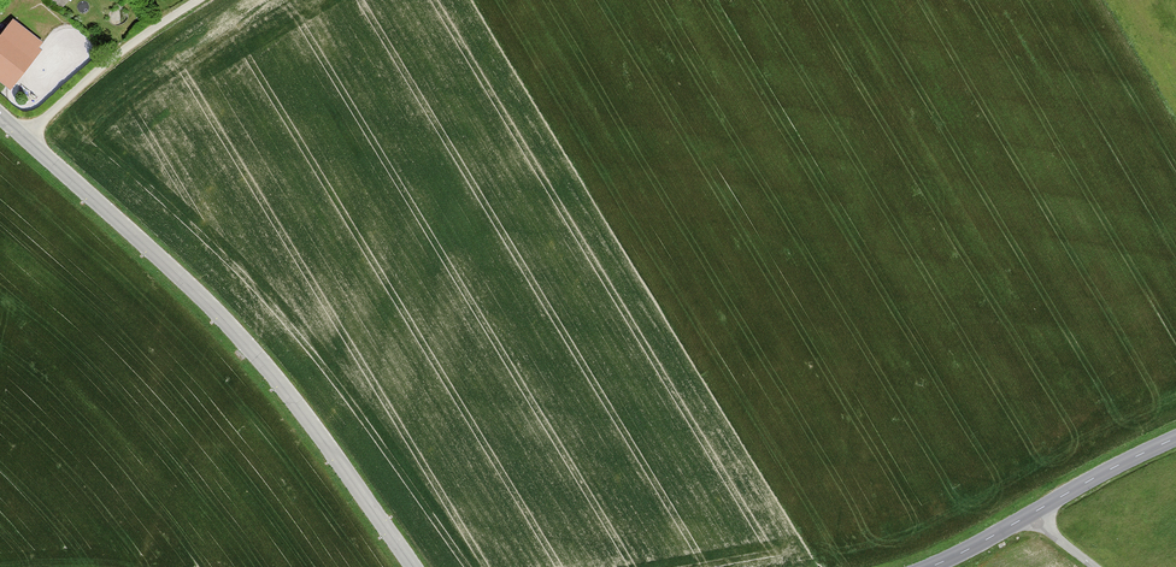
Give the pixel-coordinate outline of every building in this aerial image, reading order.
[(0,39),(0,72),(9,80),(30,53),(5,33),(0,39)]
